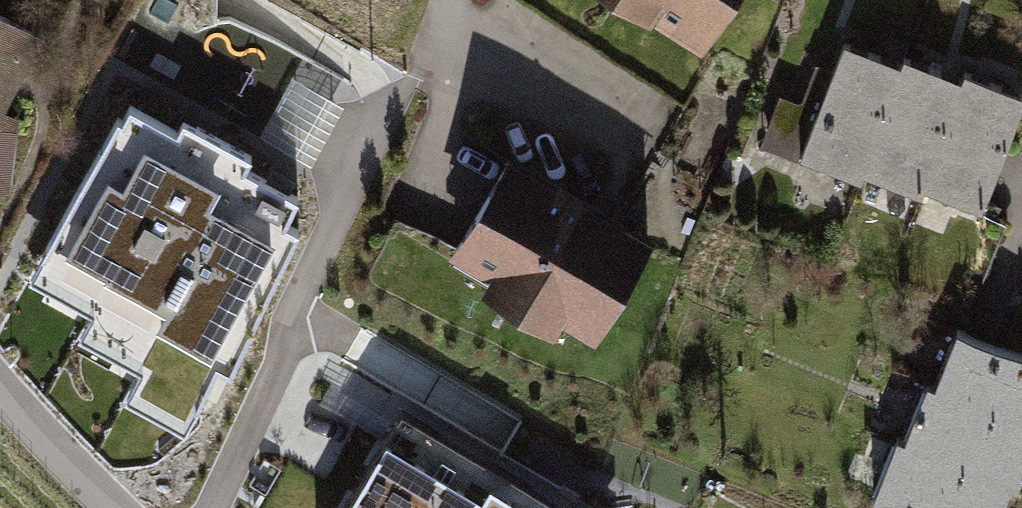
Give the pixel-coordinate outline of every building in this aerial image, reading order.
[(701,37),(725,0),(643,0),(701,37)] [(7,193),(17,113),(4,108),(42,33),(0,11),(0,192),(7,193)] [(845,46),(801,153),(858,176),(862,167),(901,69),(845,46)] [(901,69),(862,167),(919,189),(921,182),(961,81),(905,59),(901,69)] [(961,81),(921,182),(979,205),(1021,95),(964,73),(961,81)] [(168,154),(141,139),(119,178),(106,171),(62,251),(162,306),(152,324),(208,354),(273,235),(229,211),(207,199),(218,181),(168,154)] [(647,235),(510,157),(455,253),(592,332),(647,235)] [(345,405),(379,353),(342,328),(307,380),(345,405)] [(954,332),(933,389),(1021,421),(1021,357),(954,332)] [(1021,453),(1021,421),(933,389),(923,385),(902,442),(1004,480),(1011,483),(1021,453)] [(343,507),(539,507),(395,422),(343,507)] [(1004,480),(902,442),(894,439),(872,496),(903,507),(993,507),(1004,480)]
